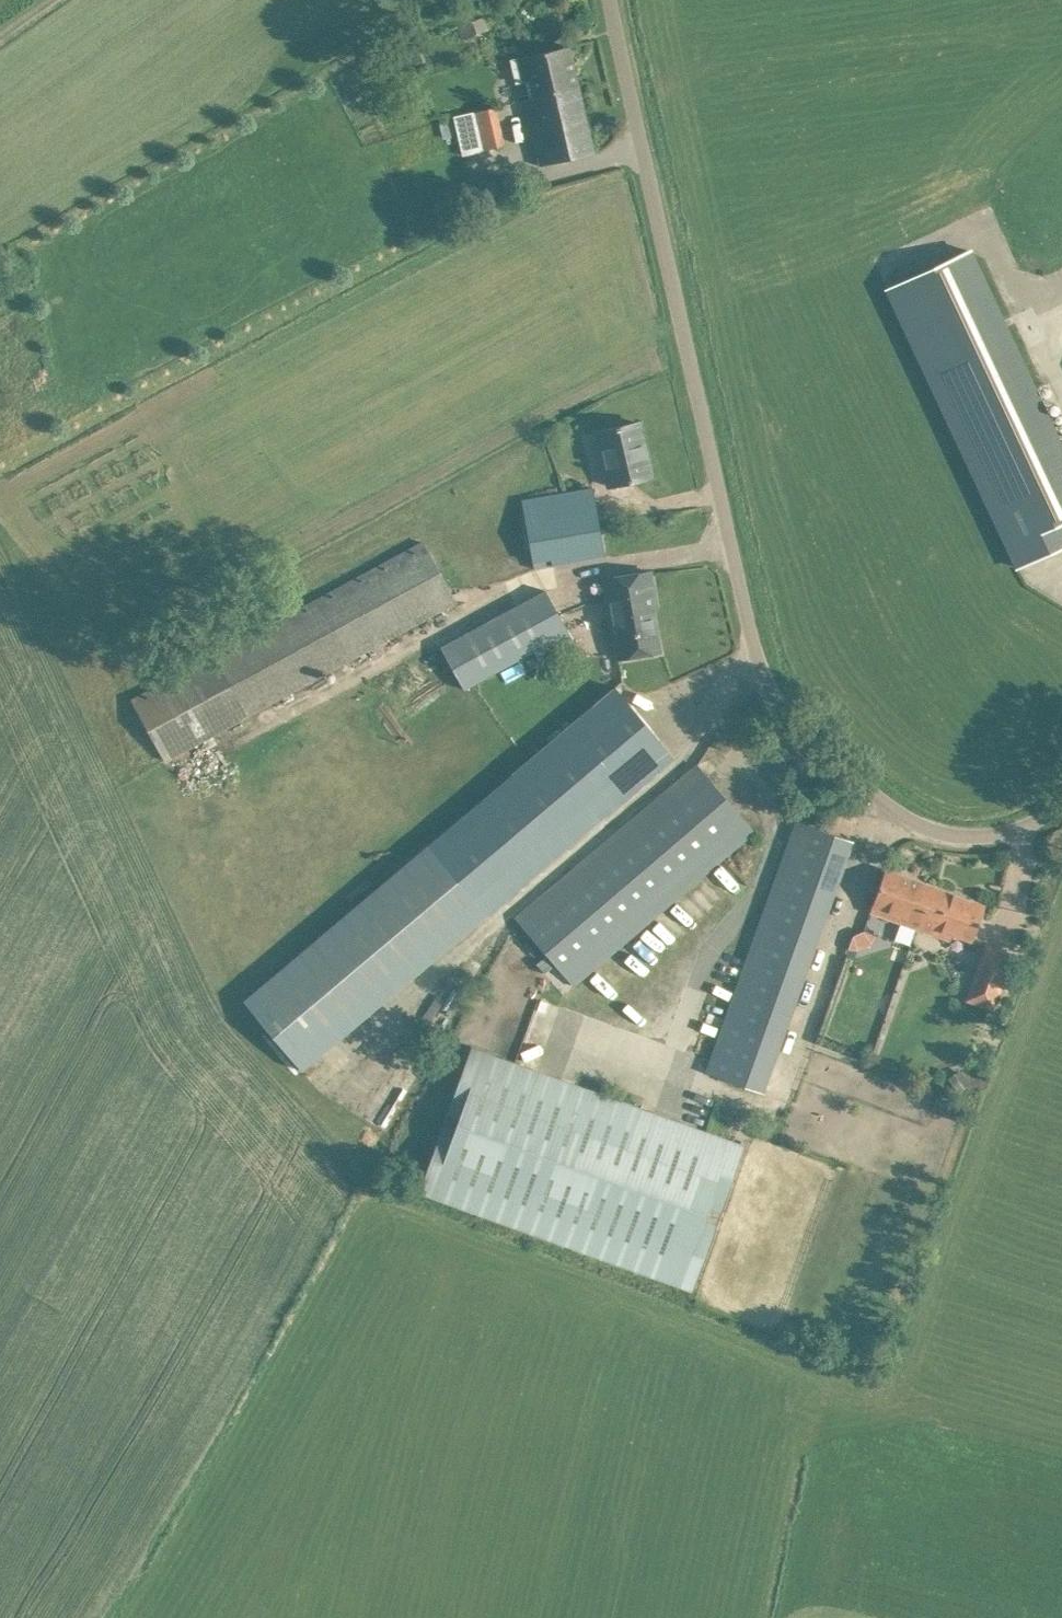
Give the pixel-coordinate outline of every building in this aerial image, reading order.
[(483,17),(458,25),(461,37),(487,30),(483,17)] [(569,45),(547,50),(515,58),(520,80),(533,78),(537,95),(525,98),(540,165),(593,153),(569,45)] [(481,109),(461,113),(453,115),(461,153),(503,144),(495,106),(481,109)] [(968,250),(887,288),(1018,567),(1061,547),(1061,451),(968,250)] [(637,421),(602,429),(606,447),(602,448),(610,486),(649,477),(637,421)] [(594,487),(522,499),(533,561),(604,548),(594,487)] [(423,541),(131,700),(164,759),(455,602),(423,541)] [(641,570),(601,578),(615,657),(651,651),(645,610),(648,609),(641,570)] [(545,589),(440,646),(464,689),(534,651),(540,662),(575,643),(545,589)] [(608,694),(591,708),(427,845),(243,999),(302,1070),(486,916),(484,914),(649,777),(666,763),(608,694)] [(696,764),(680,778),(515,916),(574,985),(754,831),(696,764)] [(805,781),(796,787),(802,796),(811,789),(805,781)] [(796,820),(789,841),(751,952),(708,1073),(765,1093),(807,972),(853,840),(796,820)] [(985,905),(885,870),(870,911),(950,939),(952,933),(972,940),(985,905)] [(855,948),(875,939),(870,927),(850,937),(855,948)] [(986,942),(966,1000),(995,1010),(1015,952),(986,942)] [(544,957),(537,964),(545,973),(552,966),(544,957)] [(473,1047),(419,1193),(689,1293),(744,1147),(473,1047)]
